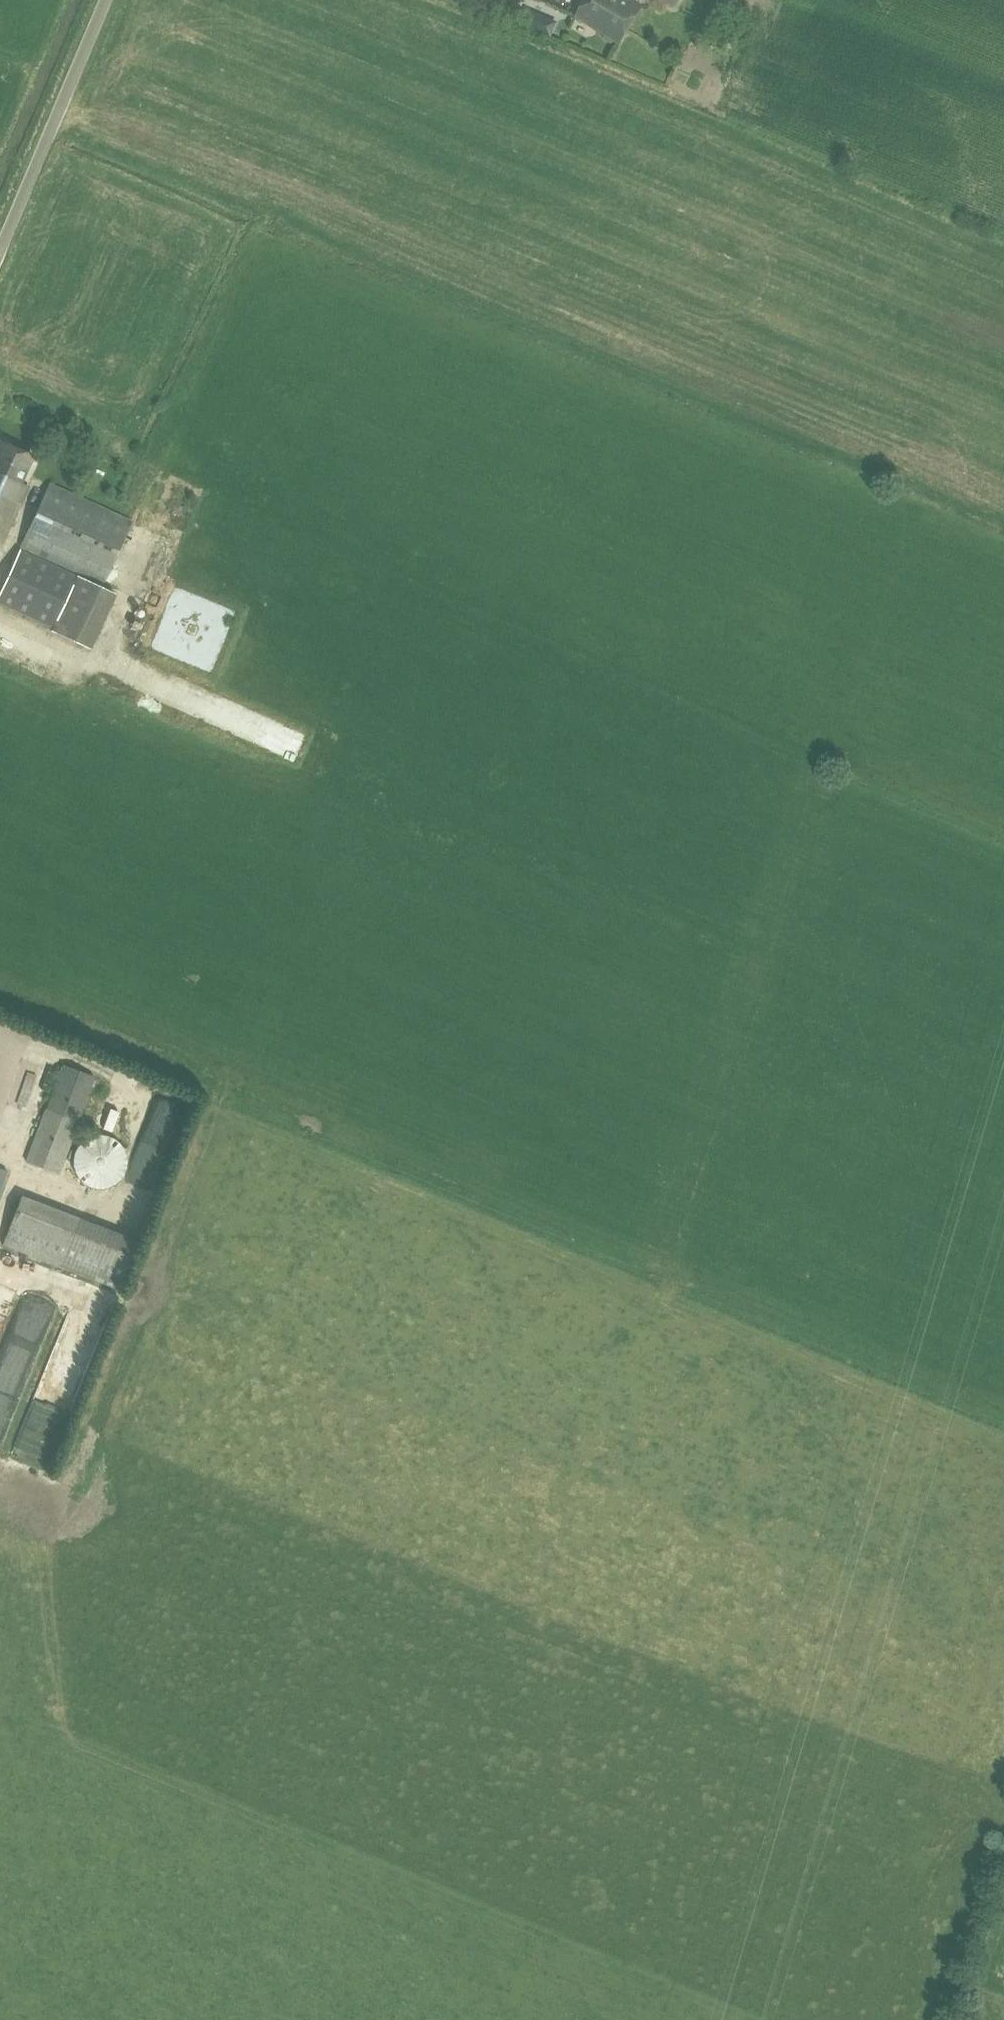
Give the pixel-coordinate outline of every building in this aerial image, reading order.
[(638,0),(586,0),(576,18),(618,44),(642,4),(637,2),(638,0)] [(537,32),(543,17),(527,10),(521,24),(537,32)] [(28,486),(21,483),(33,456),(1,442),(0,444),(0,546),(1,546),(28,486)] [(132,521),(49,482),(20,547),(102,586),(132,521)] [(76,575),(73,582),(25,556),(5,595),(55,621),(50,630),(90,649),(117,593),(76,575)] [(48,1091),(60,1057),(49,1053),(38,1087),(48,1091)] [(45,1108),(25,1161),(59,1174),(79,1121),(78,1120),(95,1076),(62,1064),(46,1108),(45,1108)] [(79,1131),(83,1178),(131,1173),(127,1126),(79,1131)] [(9,1171),(0,1168),(0,1195),(9,1171)] [(21,1195),(2,1245),(117,1288),(137,1237),(21,1195)] [(17,1287),(0,1280),(0,1312),(5,1314),(17,1287)] [(0,1378),(0,1430),(11,1433),(53,1296),(28,1288),(0,1378)] [(31,1444),(49,1453),(68,1412),(50,1403),(31,1444)]
